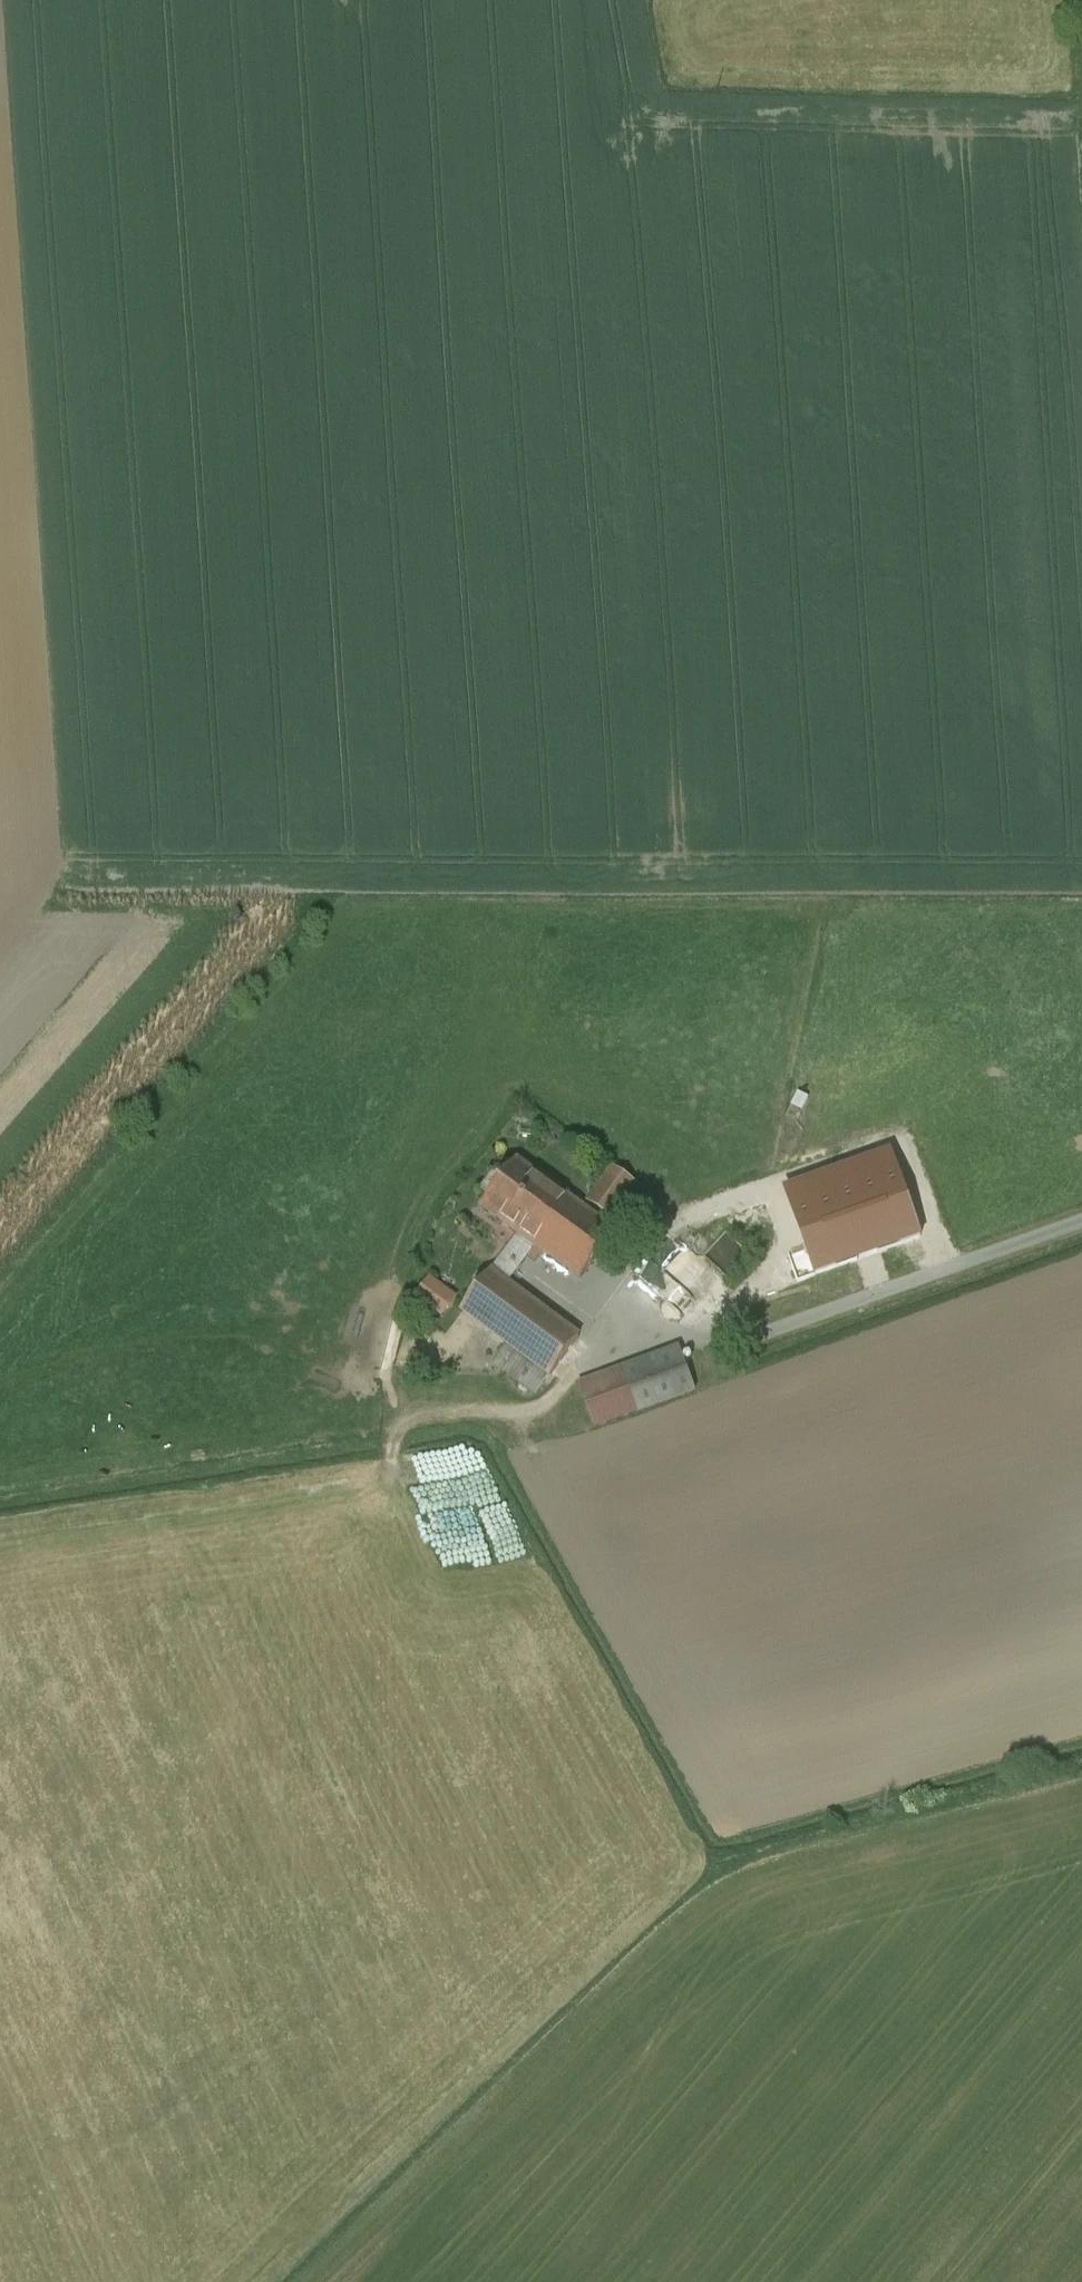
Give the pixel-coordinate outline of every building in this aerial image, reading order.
[(520,1236),(536,1246),(582,1279),(615,1232),(519,1161),(484,1209),(520,1236)] [(613,1170),(590,1202),(612,1218),(635,1186),(613,1170)] [(716,1244),(705,1257),(732,1282),(754,1258),(727,1233),(716,1244)] [(536,1246),(520,1236),(463,1310),(507,1345),(494,1363),(539,1395),(580,1339),(510,1285),(536,1246)] [(455,1300),(432,1281),(418,1297),(441,1316),(455,1300)] [(696,1392),(680,1349),(623,1371),(623,1373),(632,1396),(639,1414),(696,1392)] [(632,1396),(623,1373),(585,1388),(593,1410),(632,1396)] [(639,1414),(632,1396),(593,1410),(600,1428),(639,1414)]
